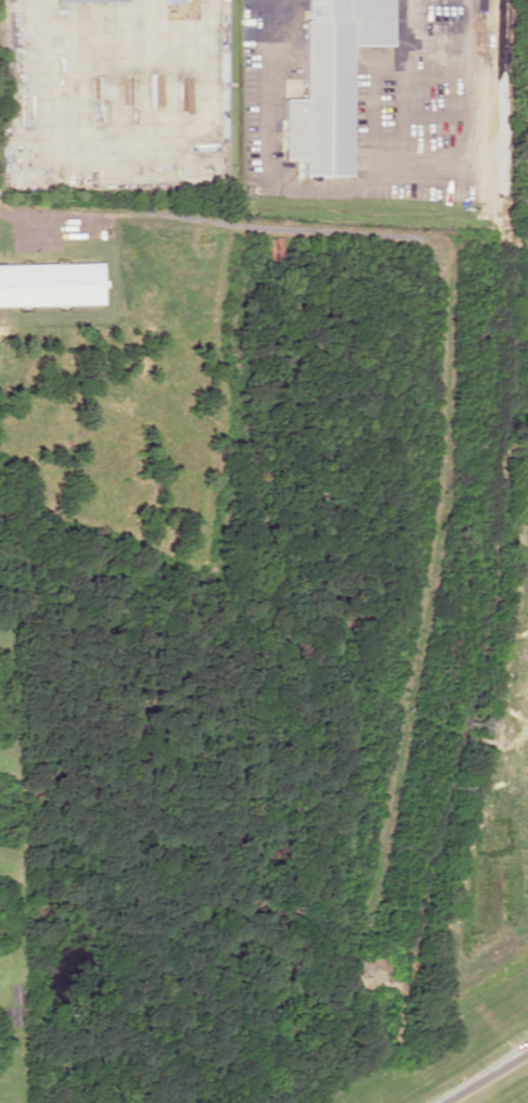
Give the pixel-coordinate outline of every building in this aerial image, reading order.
[(349,44),(391,45),(392,0),(304,0),(303,98),(282,98),(281,158),(301,159),(301,174),(348,175),(349,44)] [(101,303),(0,305),(0,264),(100,262),(101,303)]
